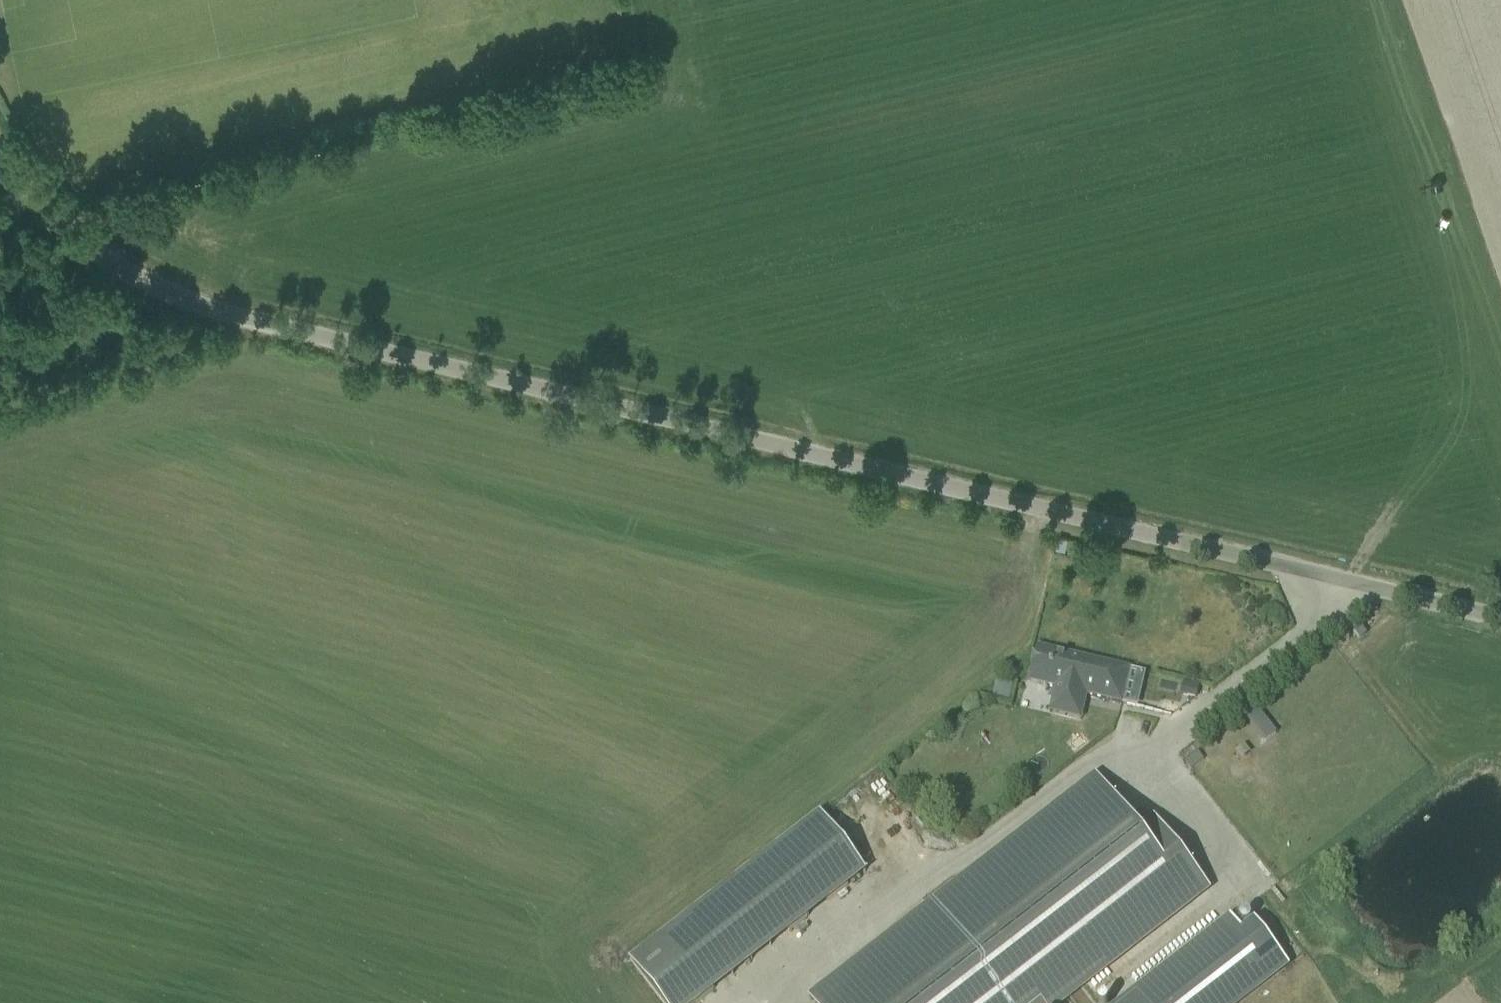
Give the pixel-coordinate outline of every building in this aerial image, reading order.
[(1351,629),(1358,638),(1365,632),(1359,624),(1351,629)] [(1122,704),(1130,670),(1037,648),(1029,682),(1055,689),(1053,699),(1076,704),(1078,694),(1122,704)] [(995,682),(992,698),(1008,702),(1012,686),(995,682)] [(1264,741),(1276,730),(1256,709),(1244,720),(1264,741)] [(1208,889),(1180,853),(1154,819),(1138,832),(1109,794),(838,1002),(1060,1002),(1208,889)] [(866,872),(820,814),(630,962),(662,1002),(697,1002),(866,872)] [(1276,976),(1243,934),(1230,944),(1221,932),(1129,1002),(1241,1002),(1276,976)]
